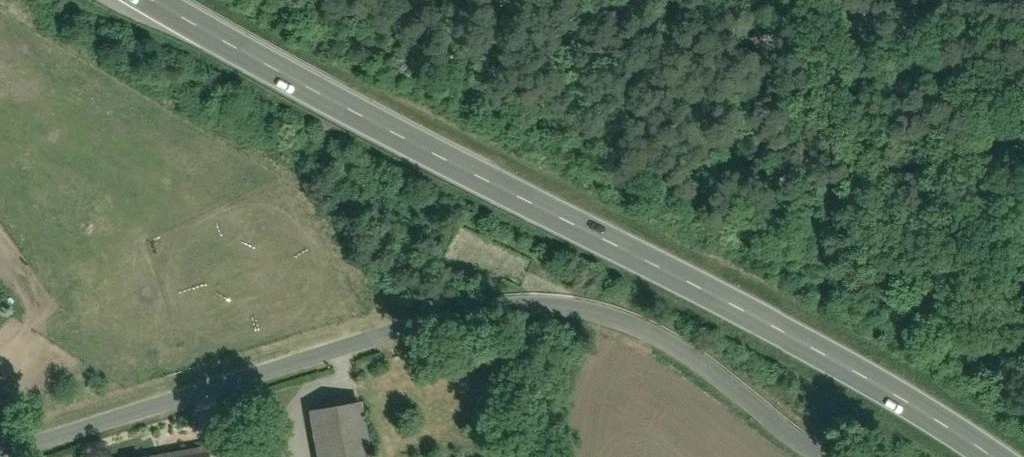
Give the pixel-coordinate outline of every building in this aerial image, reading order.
[(349,402),(305,409),(313,456),(358,456),(349,402)] [(150,456),(210,456),(208,447),(150,456)]
